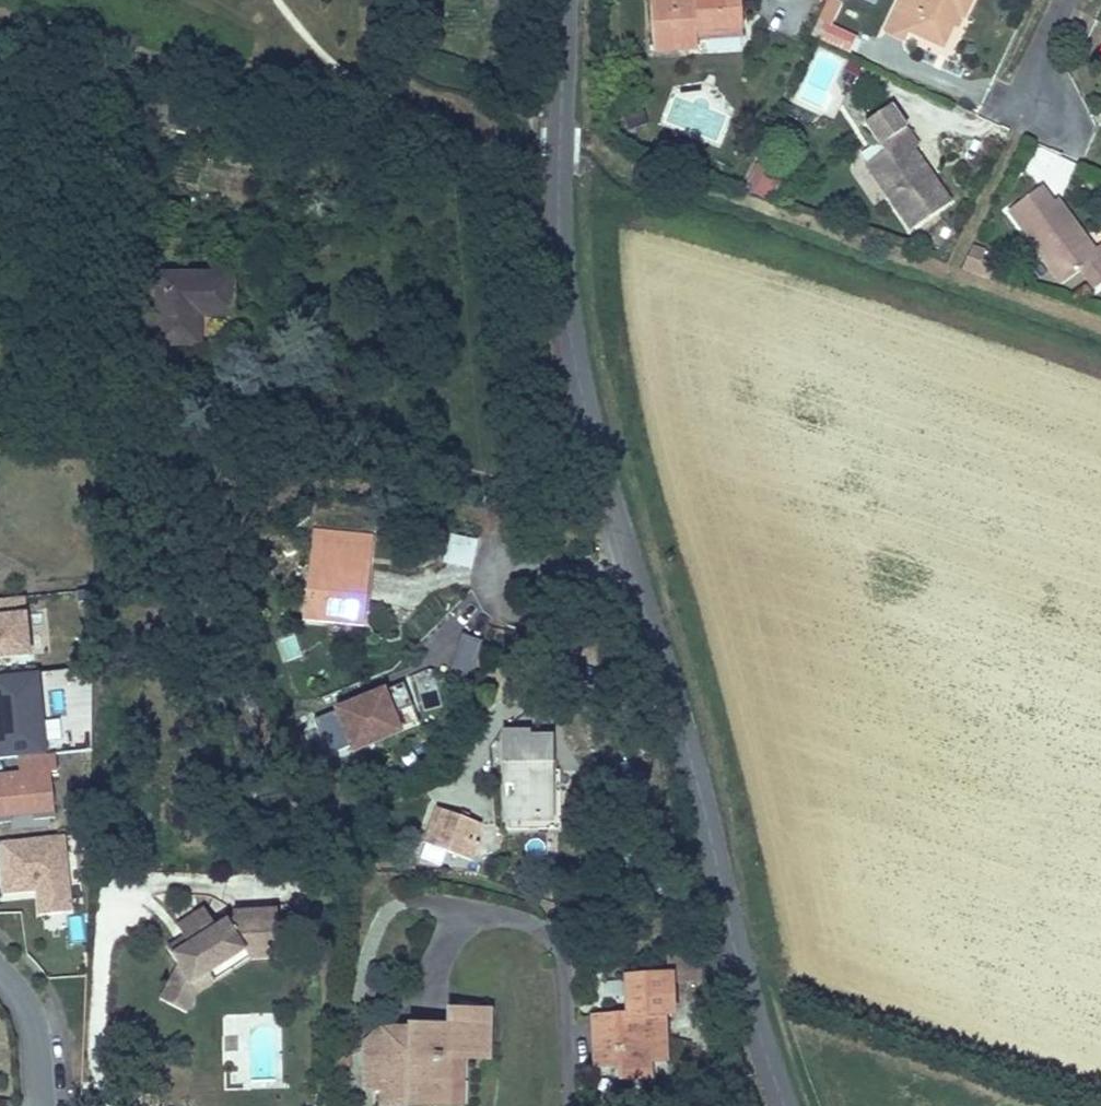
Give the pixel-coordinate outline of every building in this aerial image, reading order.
[(741,0),(651,0),(654,52),(697,49),(696,32),(706,31),(706,38),(742,35),(741,0)] [(886,31),(904,40),(908,30),(943,47),(958,15),(963,18),(972,0),(901,0),(886,31)] [(821,42),(829,25),(819,21),(811,37),(821,42)] [(848,55),(856,38),(829,25),(821,42),(848,55)] [(835,119),(861,66),(822,47),(796,100),(835,119)] [(643,125),(636,104),(621,109),(628,130),(643,125)] [(865,123),(884,151),(866,165),(911,230),(951,203),(928,170),(923,174),(908,152),(918,146),(890,105),(865,123)] [(760,166),(748,190),(761,196),(773,171),(760,166)] [(771,201),(782,176),(773,171),(761,196),(771,201)] [(1094,290),(1100,285),(1100,245),(1093,251),(1055,200),(1051,203),(1040,188),(1007,211),(1061,285),(1079,271),(1094,290)] [(981,263),(985,253),(972,248),(967,259),(981,264),(981,263)] [(981,264),(967,259),(962,270),(990,280),(994,268),(981,263),(981,264)] [(233,315),(233,276),(157,276),(157,345),(200,345),(200,323),(195,323),(195,315),(200,315),(233,315)] [(366,572),(370,536),(317,529),(307,618),(360,624),(363,602),(356,601),(359,571),(366,572)] [(363,602),(366,572),(359,571),(356,601),(363,602)] [(19,654),(20,616),(0,616),(0,653),(19,654)] [(474,668),(483,642),(461,636),(453,660),(474,668)] [(474,668),(453,660),(451,667),(470,674),(474,668)] [(39,668),(0,672),(0,749),(46,745),(39,668)] [(352,745),(355,754),(404,736),(395,712),(413,705),(404,682),(314,716),(329,754),(352,745)] [(506,741),(506,818),(548,818),(548,783),(542,783),(542,773),(548,773),(547,741),(506,741)] [(54,810),(53,752),(17,752),(17,773),(0,774),(0,811),(54,810)] [(558,829),(558,777),(548,776),(548,783),(548,818),(506,818),(506,829),(558,829)] [(484,862),(483,828),(447,828),(448,862),(484,862)] [(380,842),(378,830),(369,832),(372,843),(380,842)] [(37,884),(36,906),(65,904),(64,840),(0,841),(0,883),(37,884)] [(247,910),(234,918),(227,908),(212,918),(204,907),(176,925),(184,936),(168,946),(177,960),(157,993),(185,1009),(202,988),(250,959),(282,957),(279,908),(247,910)] [(702,977),(701,954),(670,956),(671,975),(671,981),(701,980),(702,977)] [(667,1038),(666,1015),(672,1014),(671,981),(671,975),(627,977),(629,1016),(593,1017),(596,1066),(619,1065),(619,1079),(651,1078),(650,1061),(649,1039),(667,1038)] [(482,1065),(509,1066),(510,1037),(507,1037),(508,1019),(468,1018),(468,1035),(429,1034),(429,1037),(428,1054),(404,1053),(403,1097),(402,1105),(481,1105),(482,1065)] [(428,1054),(429,1037),(404,1034),(404,1053),(428,1054)] [(668,1060),(667,1038),(649,1039),(650,1061),(668,1060)] [(338,1067),(338,1052),(327,1052),(328,1068),(338,1067)] [(349,1068),(349,1052),(338,1052),(338,1067),(349,1068)] [(403,1097),(404,1053),(372,1054),(372,1094),(403,1097)]
